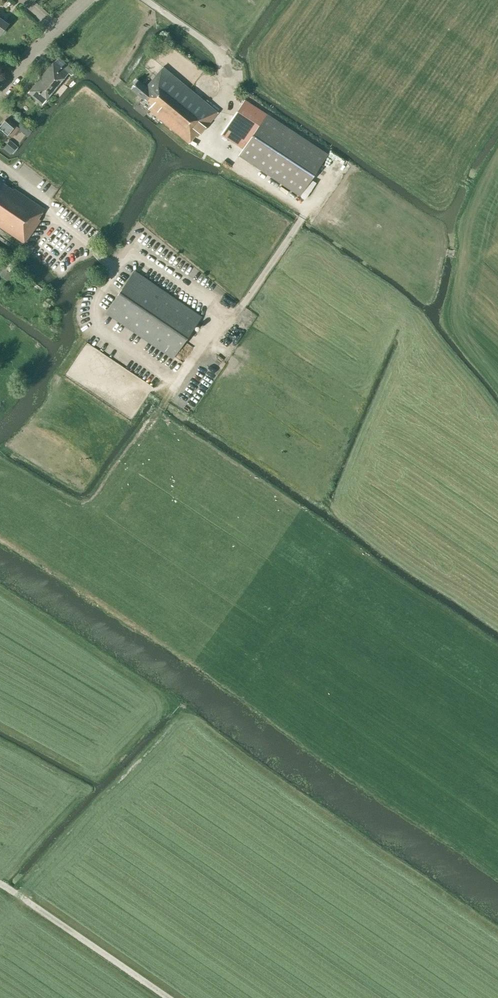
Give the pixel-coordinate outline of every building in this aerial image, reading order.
[(0,18),(0,35),(1,35),(8,24),(0,18)] [(62,67),(55,61),(28,93),(42,105),(69,73),(71,75),(75,71),(65,63),(62,67)] [(218,113),(163,67),(146,87),(138,80),(131,88),(151,106),(148,109),(154,114),(189,144),(195,136),(197,138),(218,113)] [(267,115),(245,100),(233,117),(255,131),(239,156),(300,196),(328,155),(267,114),(267,115)] [(9,120),(7,122),(5,120),(0,126),(0,129),(11,138),(14,134),(16,136),(20,131),(24,134),(28,130),(18,122),(16,125),(9,120)] [(17,146),(10,140),(4,147),(12,153),(17,146)] [(4,184),(6,181),(0,177),(0,227),(24,244),(41,220),(38,219),(45,210),(14,188),(12,190),(4,184)] [(173,359),(201,317),(134,271),(106,313),(173,359)]
